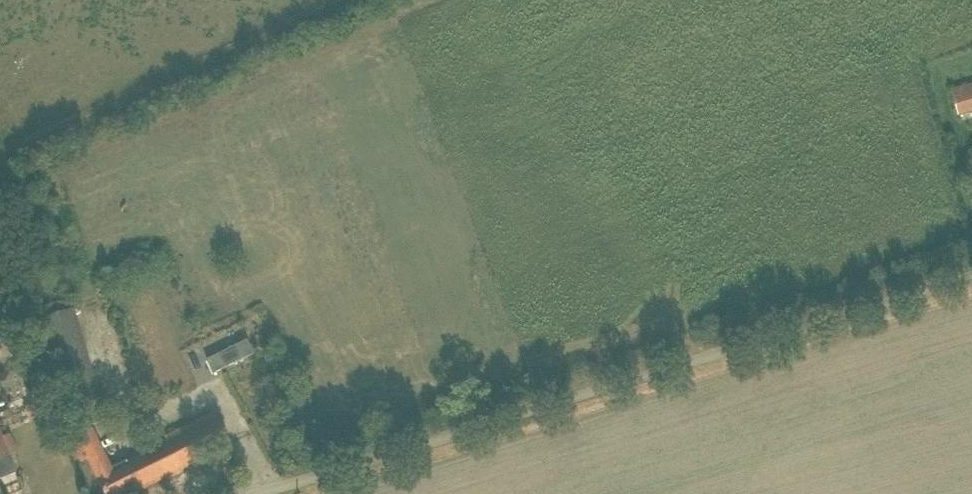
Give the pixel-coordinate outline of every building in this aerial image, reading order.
[(952,91),(960,117),(971,114),(971,85),(952,91)] [(212,413),(209,414),(164,436),(165,440),(121,463),(122,467),(113,471),(94,433),(91,426),(107,422),(74,311),(40,322),(74,425),(77,435),(70,439),(82,462),(86,460),(97,480),(104,493),(131,493),(229,445),(212,413)] [(18,328),(6,333),(14,355),(27,350),(18,328)] [(247,341),(207,360),(214,374),(254,355),(247,341)] [(39,380),(25,386),(29,396),(43,391),(39,380)] [(31,421),(52,412),(46,397),(25,406),(31,421)] [(0,433),(0,460),(9,457),(0,433)]
